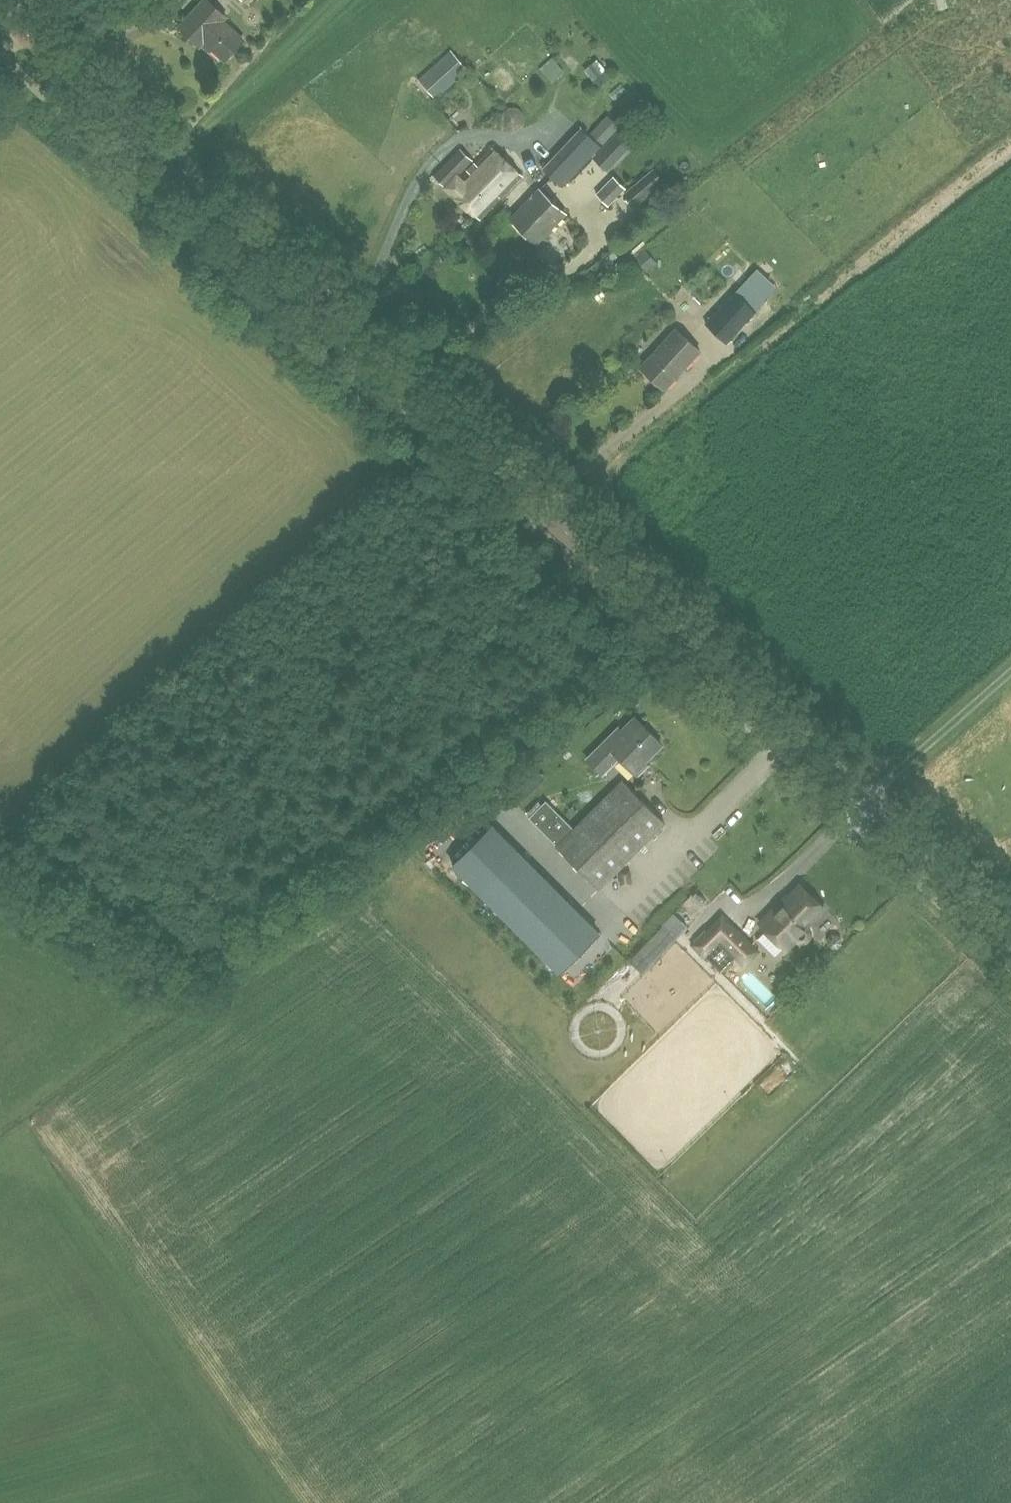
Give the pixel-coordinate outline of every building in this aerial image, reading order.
[(207,0),(205,0),(180,27),(201,46),(205,41),(225,60),(244,40),(224,21),(227,18),(207,0)] [(452,50),(419,80),(436,100),(469,70),(452,50)] [(594,80),(599,86),(611,76),(606,71),(594,80)] [(607,116),(592,133),(604,144),(621,128),(607,116)] [(644,143),(655,132),(641,119),(631,131),(644,143)] [(544,163),(566,143),(548,124),(526,144),(544,163)] [(547,171),(563,187),(601,147),(586,132),(547,171)] [(626,150),(613,137),(604,146),(617,158),(626,150)] [(522,175),(493,148),(463,180),(459,176),(473,161),(460,148),(433,176),(480,220),(522,175)] [(633,206),(664,180),(653,167),(622,193),(633,206)] [(609,205),(626,187),(613,175),(595,192),(609,205)] [(566,214),(540,189),(512,219),(538,244),(566,214)] [(654,258),(647,251),(639,258),(646,266),(654,258)] [(757,312),(737,293),(707,324),(728,343),(757,312)] [(701,351),(677,329),(642,368),(666,389),(701,351)] [(590,759),(604,773),(621,758),(633,771),(644,761),(647,764),(664,747),(637,719),(623,732),(621,729),(590,759)] [(575,829),(558,846),(601,889),(666,824),(622,781),(575,829)] [(558,846),(575,829),(547,802),(531,818),(558,846)] [(600,933),(519,853),(479,893),(561,973),(600,933)] [(826,908),(802,885),(779,908),(777,907),(761,923),(786,948),(798,936),(805,943),(813,936),(806,928),(826,908)] [(663,926),(629,961),(643,974),(688,927),(673,912),(662,925),(663,926)] [(744,964),(758,949),(724,917),(695,947),(721,971),(735,956),(744,964)] [(829,944),(833,948),(838,948),(842,944),(842,938),(838,934),(833,934),(829,938),(829,944)]
